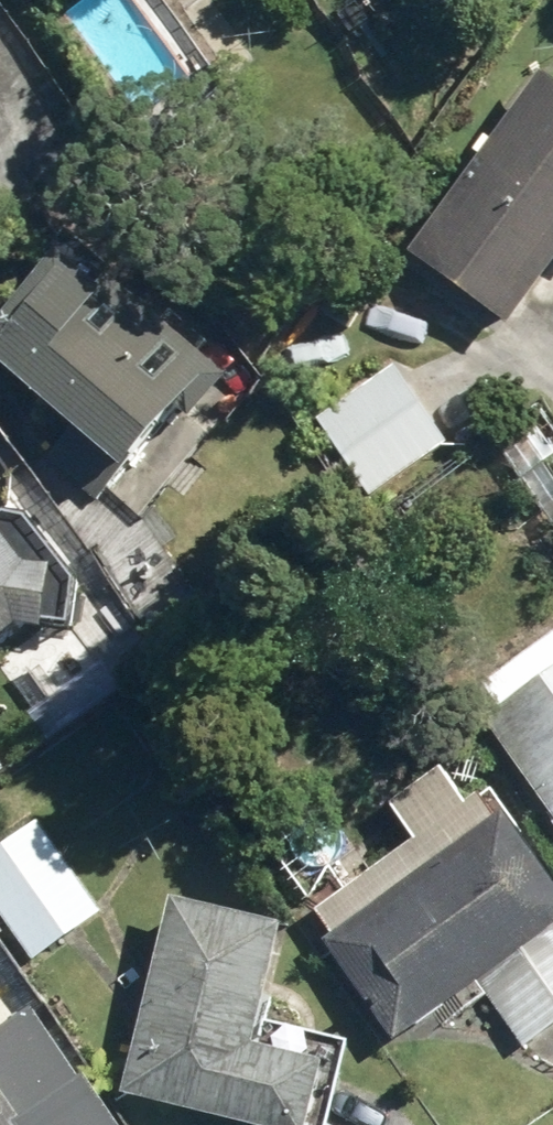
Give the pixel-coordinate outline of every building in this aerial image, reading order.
[(500,307),(552,249),(552,82),(417,231),(500,307)] [(76,238),(0,328),(0,343),(84,413),(50,453),(101,496),(140,451),(158,466),(239,370),(129,279),(126,280),(76,238)] [(315,422),(365,499),(456,438),(401,362),(315,422)] [(552,514),(552,414),(544,402),(498,437),(552,514)] [(9,650),(1,641),(33,618),(60,621),(69,558),(40,554),(7,510),(0,515),(0,656),(9,650)] [(501,712),(552,785),(552,674),(501,712)] [(405,1037),(484,983),(528,1045),(552,1028),(552,851),(520,805),(508,810),(493,787),(478,798),(454,762),(397,802),(421,838),(315,913),(405,1037)] [(40,958),(110,909),(46,818),(0,852),(0,903),(40,958)] [(276,1124),(323,1124),(340,1057),(266,1037),(296,919),(184,891),(134,1089),(276,1124)] [(93,1077),(33,1118),(0,1070),(0,1124),(127,1124),(93,1077)]
